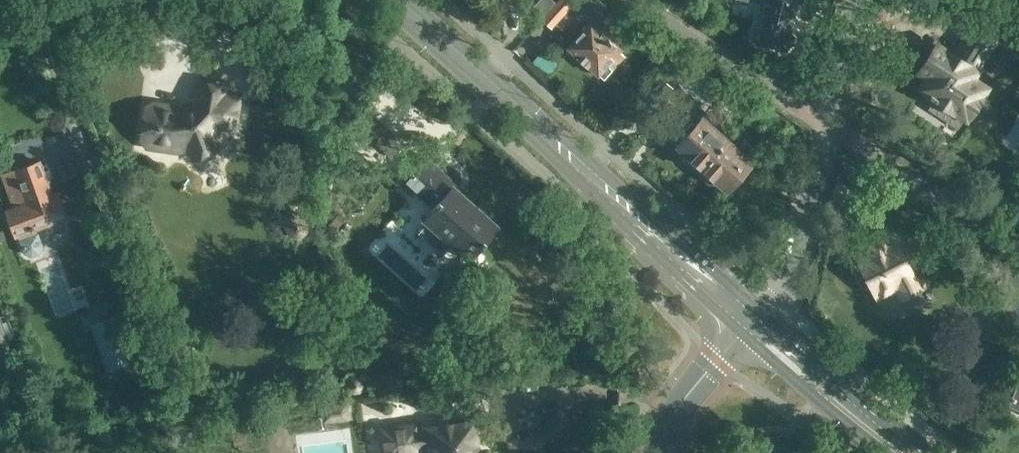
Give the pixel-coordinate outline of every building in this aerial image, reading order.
[(541,17),(556,1),(555,0),(539,0),(532,8),(541,17)] [(552,27),(576,0),(558,0),(542,18),(552,27)] [(760,0),(765,2),(756,41),(786,48),(797,0),(759,0),(760,0)] [(590,22),(568,47),(599,75),(600,74),(604,77),(612,68),(625,54),(621,51),(622,49),(590,22)] [(921,36),(902,24),(894,36),(913,48),(921,36)] [(920,86),(968,118),(988,87),(972,76),(977,69),(937,44),(923,63),(931,70),(920,86)] [(234,128),(238,102),(225,99),(227,86),(199,82),(195,106),(181,112),(177,111),(178,106),(154,102),(153,107),(146,106),(141,138),(148,140),(147,146),(176,150),(176,147),(191,150),(191,151),(192,150),(189,141),(192,135),(205,130),(210,132),(214,142),(215,142),(215,139),(218,138),(220,126),(234,128)] [(684,160),(697,171),(728,138),(711,122),(717,117),(710,110),(705,116),(703,115),(676,145),(688,155),(684,160)] [(377,141),(393,155),(403,143),(387,129),(377,141)] [(728,138),(697,171),(711,183),(714,179),(726,190),(735,180),(739,183),(749,172),(746,168),(753,160),(728,138)] [(421,218),(468,260),(499,225),(466,195),(469,193),(426,154),(402,181),(431,206),(421,218)] [(18,237),(23,253),(31,256),(40,254),(44,246),(38,229),(68,218),(57,191),(52,193),(40,160),(2,174),(14,206),(7,209),(17,237),(18,237)] [(862,267),(855,270),(855,274),(860,285),(864,288),(871,284),(876,296),(898,285),(903,297),(921,289),(920,287),(921,286),(917,277),(915,278),(895,237),(893,238),(888,230),(868,240),(870,245),(868,250),(857,256),(862,267)] [(13,351),(8,339),(9,339),(9,338),(15,336),(6,314),(0,316),(0,315),(0,356),(13,351)] [(130,360),(120,333),(98,342),(108,369),(130,360)] [(1007,405),(1018,410),(1018,379),(1007,405)] [(346,407),(323,410),(325,421),(348,418),(346,407)] [(420,420),(377,426),(380,452),(478,452),(474,420),(421,427),(420,420)]
